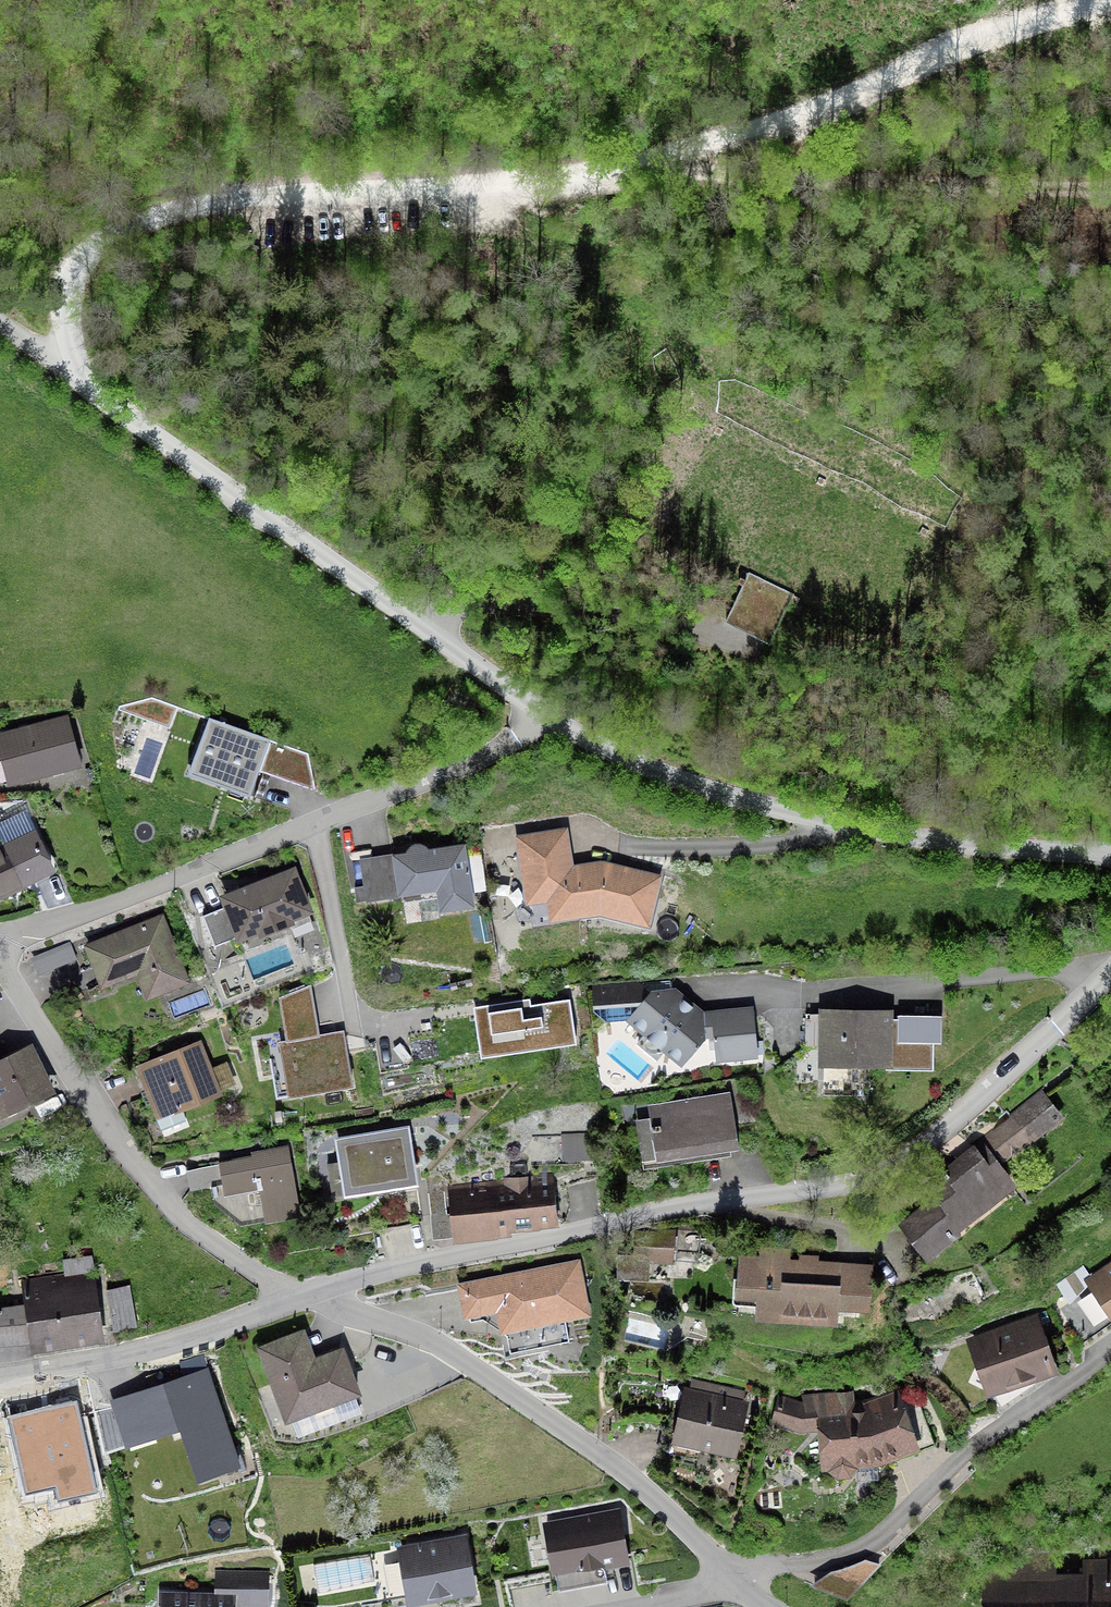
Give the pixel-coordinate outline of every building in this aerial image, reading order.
[(752,566),(722,630),(745,640),(774,654),(819,555),(704,502),(688,536),(752,566)] [(267,742),(175,710),(150,783),(214,805),(220,788),(247,797),(267,742)] [(0,737),(0,758),(1,762),(9,760),(14,781),(76,765),(64,720),(0,737)] [(16,821),(0,829),(0,838),(4,848),(0,850),(0,894),(49,871),(31,835),(25,838),(16,821)] [(525,882),(546,878),(552,917),(597,910),(642,921),(652,881),(646,880),(643,874),(632,872),(627,875),(599,868),(566,873),(560,836),(519,842),(525,882)] [(420,849),(414,848),(409,852),(407,859),(402,864),(395,865),(394,859),(360,864),(363,887),(352,889),(354,903),(400,896),(399,893),(415,891),(416,903),(438,899),(440,910),(469,906),(460,849),(424,854),(420,849)] [(305,911),(290,873),(223,900),(226,907),(200,917),(212,948),(258,930),(260,935),(287,925),(285,919),(305,911)] [(159,919),(85,948),(100,986),(148,968),(158,993),(184,982),(159,919)] [(70,943),(31,958),(38,975),(76,959),(70,943)] [(288,1098),(355,1088),(346,1032),(319,1037),(310,985),(280,998),(289,1043),(279,1045),(288,1098)] [(714,1036),(716,1060),(753,1057),(748,1011),(699,1016),(672,993),(650,995),(628,1021),(644,1034),(636,1045),(654,1060),(663,1050),(679,1063),(701,1038),(714,1036)] [(475,1013),(482,1056),(574,1042),(567,999),(475,1013)] [(893,1018),(893,1012),(818,1012),(818,1072),(893,1072),(893,1018)] [(893,1018),(893,1072),(933,1072),(933,1047),(941,1047),(941,1019),(893,1018)] [(217,1095),(197,1044),(137,1068),(157,1119),(217,1095)] [(47,1091),(27,1051),(0,1065),(0,1114),(47,1091)] [(635,1129),(640,1163),(736,1148),(728,1095),(649,1108),(652,1126),(635,1129)] [(980,1140),(982,1143),(928,1185),(938,1197),(902,1225),(926,1255),(952,1235),(946,1228),(1005,1182),(995,1168),(1020,1147),(1002,1124),(990,1133),(989,1132),(980,1140)] [(345,1193),(375,1188),(375,1185),(408,1179),(401,1135),(379,1139),(375,1134),(370,1134),(365,1136),(362,1141),(340,1145),(345,1171),(342,1171),(345,1193)] [(589,1158),(588,1135),(562,1136),(563,1159),(589,1158)] [(251,1162),(250,1159),(217,1165),(221,1189),(254,1183),(256,1190),(257,1190),(263,1222),(297,1216),(285,1149),(261,1153),(262,1160),(251,1162)] [(504,1182),(447,1188),(452,1234),(470,1233),(470,1229),(555,1223),(550,1176),(529,1177),(528,1158),(500,1161),(504,1182)] [(444,1215),(441,1182),(424,1184),(428,1217),(444,1215)] [(633,1236),(632,1260),(667,1263),(669,1237),(634,1234),(633,1236)] [(860,1308),(865,1302),(867,1271),(814,1267),(811,1261),(806,1258),(800,1260),(796,1266),(786,1265),(786,1253),(758,1251),(758,1259),(739,1258),(736,1309),(739,1309),(739,1306),(756,1307),(756,1310),(811,1314),(811,1323),(834,1324),(834,1315),(836,1315),(835,1306),(860,1308)] [(493,1283),(462,1290),(468,1323),(500,1316),(508,1354),(567,1342),(562,1316),(582,1312),(573,1267),(493,1283)] [(1089,1284),(1110,1316),(1110,1268),(1089,1284)] [(96,1338),(86,1272),(20,1282),(23,1307),(0,1310),(0,1343),(29,1341),(30,1347),(96,1338)] [(971,1344),(988,1390),(1048,1369),(1046,1362),(1048,1357),(1043,1354),(1032,1323),(971,1344)] [(354,1393),(339,1352),(299,1367),(288,1339),(259,1350),(285,1419),(310,1410),(309,1407),(328,1400),(329,1403),(354,1393)] [(206,1370),(112,1402),(127,1447),(182,1428),(200,1481),(240,1467),(206,1370)] [(680,1421),(668,1419),(660,1453),(694,1461),(697,1458),(701,1444),(729,1451),(741,1394),(690,1382),(680,1421)] [(835,1476),(847,1475),(853,1468),(852,1462),(874,1460),(890,1454),(892,1461),(932,1446),(910,1386),(891,1393),(895,1403),(871,1412),(862,1408),(819,1412),(824,1465),(827,1465),(828,1470),(835,1476)] [(75,1405),(11,1420),(27,1492),(57,1485),(60,1500),(94,1492),(75,1405)] [(801,1419),(814,1418),(813,1406),(800,1407),(801,1419)] [(614,1514),(545,1527),(553,1574),(574,1570),(577,1587),(605,1582),(602,1565),(623,1561),(614,1514)] [(400,1553),(409,1598),(468,1588),(460,1543),(400,1553)] [(1109,1562),(1079,1563),(1080,1584),(1051,1585),(1050,1552),(1006,1553),(1007,1569),(980,1570),(981,1606),(1110,1606),(1109,1562)] [(865,1560),(832,1572),(811,1587),(848,1600),(881,1566),(865,1560)] [(264,1576),(215,1575),(215,1589),(236,1589),(236,1606),(263,1606),(264,1576)] [(227,1600),(209,1599),(206,1602),(197,1602),(194,1599),(162,1598),(162,1606),(226,1606),(227,1600)]
